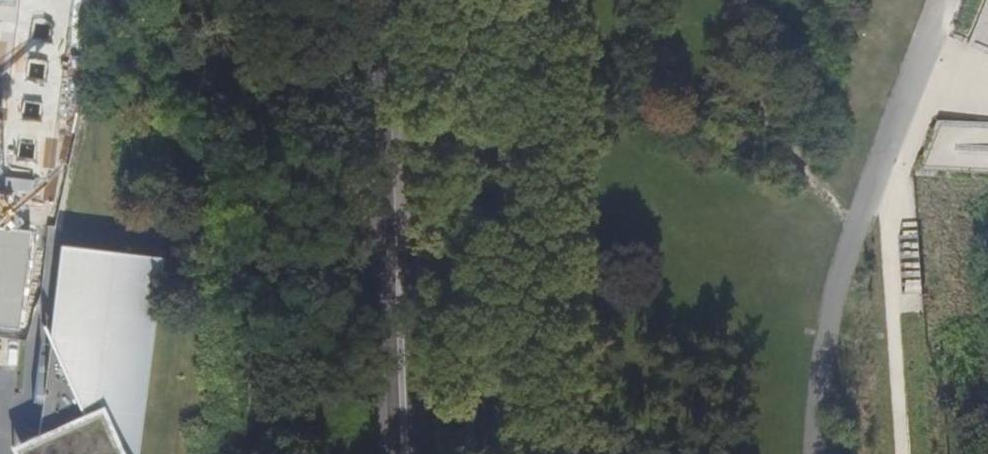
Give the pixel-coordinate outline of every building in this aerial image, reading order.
[(54,301),(39,432),(28,436),(33,447),(29,453),(137,453),(161,253),(111,246),(61,240),(54,301)]
